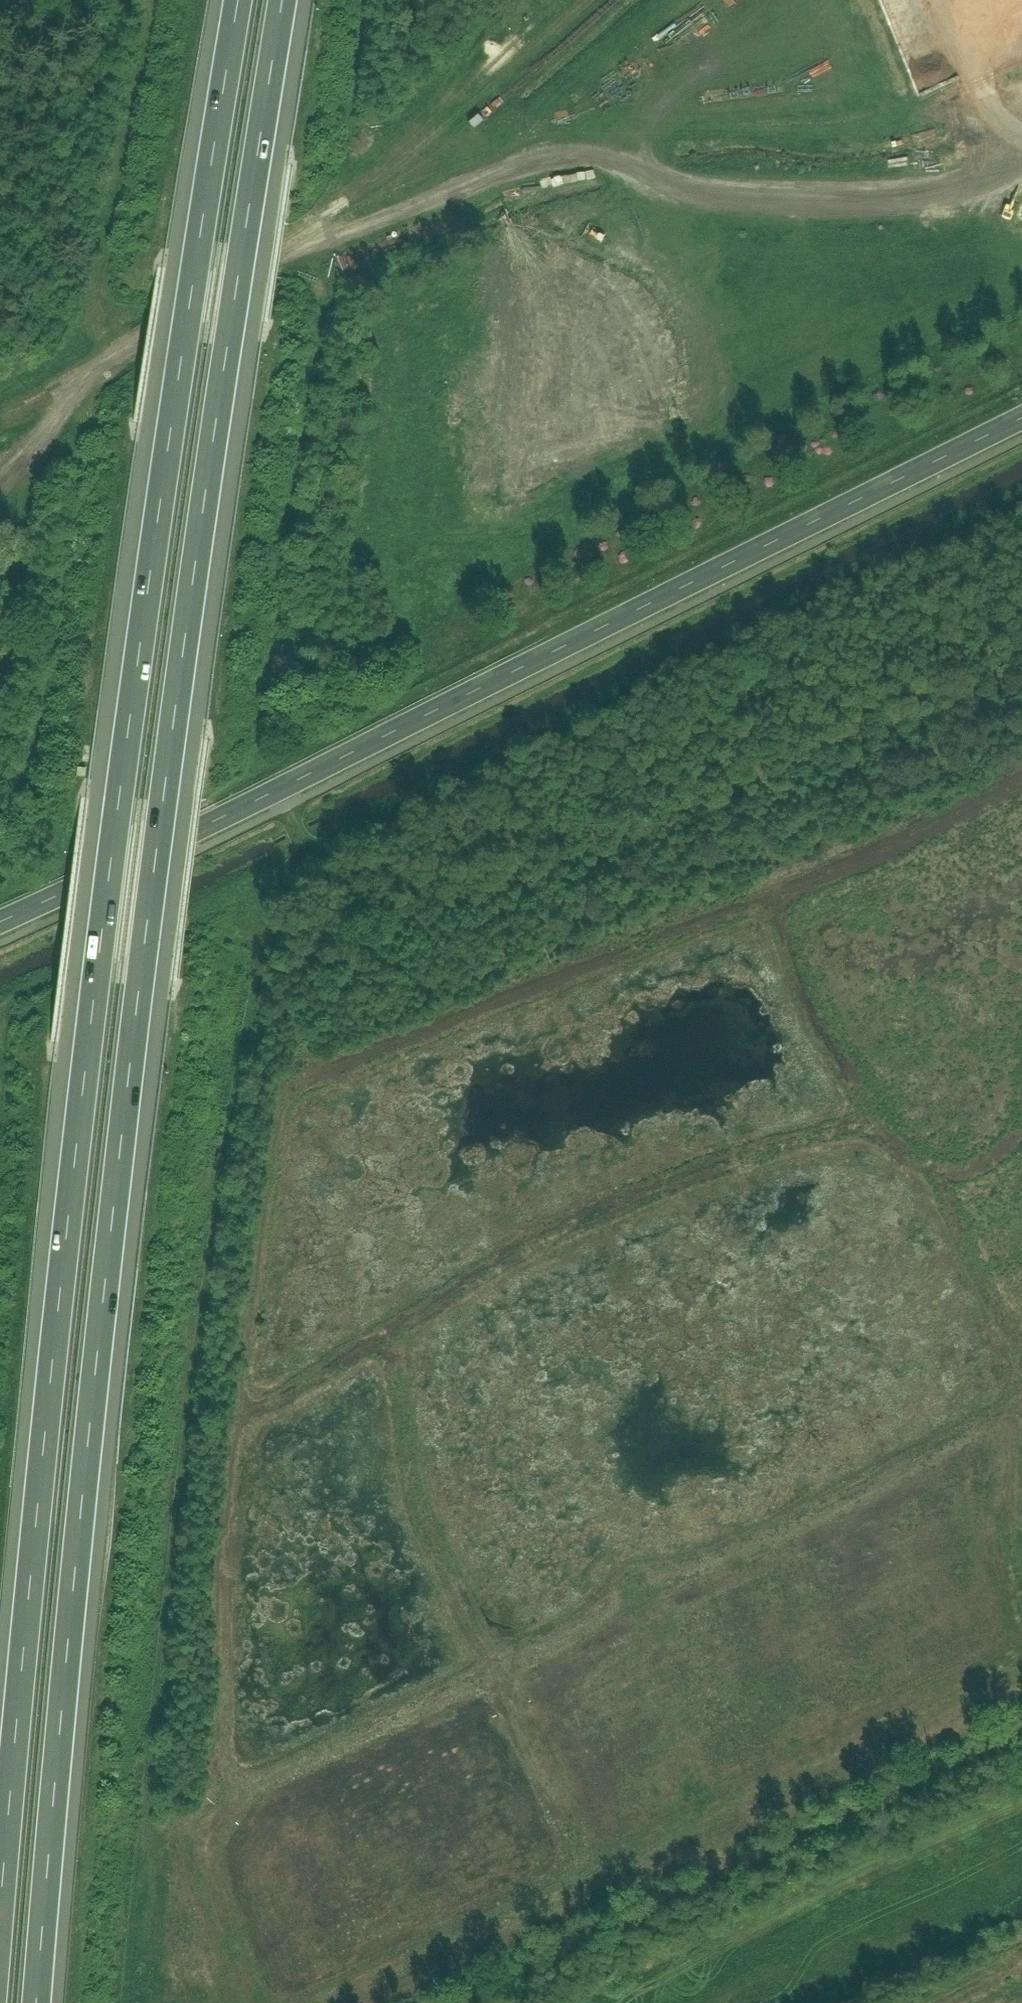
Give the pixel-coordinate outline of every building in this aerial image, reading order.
[(1010,90),(1021,123),(1021,86),(1010,90)]
